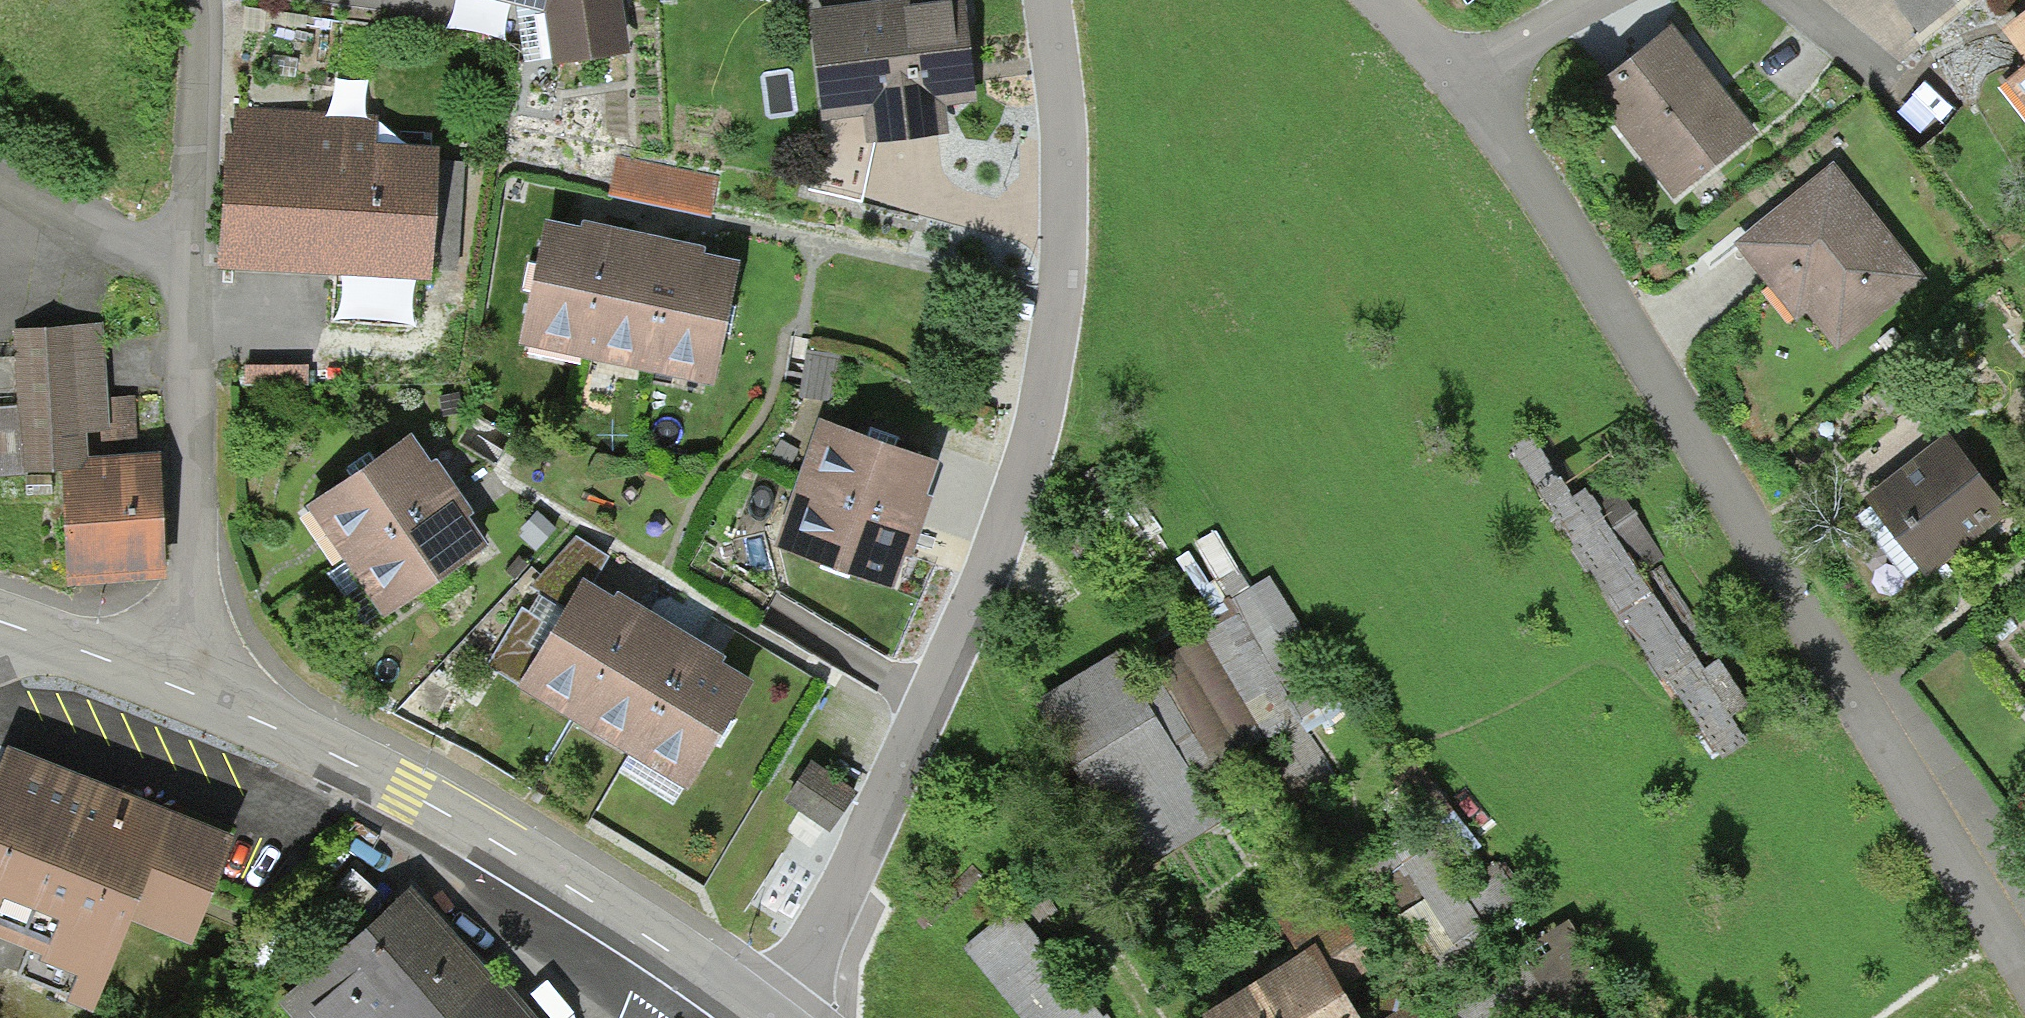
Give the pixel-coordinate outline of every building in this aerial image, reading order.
[(545,14),(551,60),(626,51),(620,0),(489,0),(545,14)] [(903,7),(814,17),(826,119),(870,114),(873,143),(944,135),(941,106),(976,102),(966,8),(904,15),(903,7)] [(2003,33),(2024,62),(2024,16),(2003,33)] [(1674,31),(1594,96),(1673,195),(1754,131),(1718,86),(1674,31)] [(2009,84),(2024,104),(2024,71),(2009,84)] [(233,109),(221,272),(324,279),(429,287),(430,269),(456,271),(463,165),(438,163),(439,149),(373,144),(375,119),(233,109)] [(713,173),(617,155),(608,202),(705,220),(713,173)] [(1830,169),(1733,250),(1793,322),(1803,313),(1837,353),(1924,281),(1862,207),(1830,169)] [(546,227),(521,347),(706,385),(731,264),(546,227)] [(18,405),(23,477),(59,476),(79,474),(89,459),(138,456),(134,397),(108,398),(103,326),(14,332),(18,405)] [(309,368),(247,366),(246,386),(308,389),(309,368)] [(18,405),(0,407),(0,479),(23,477),(18,405)] [(822,426),(776,548),(895,592),(912,544),(927,505),(940,470),(822,426)] [(1947,439),(1865,498),(1923,577),(2005,517),(1979,483),(1947,439)] [(412,441),(310,511),(386,620),(487,551),(467,522),(473,517),(436,463),(430,467),(412,441)] [(1530,442),(1510,455),(1718,760),(1741,745),(1722,717),(1744,702),(1719,666),(1701,678),(1686,655),(1705,642),(1660,577),(1644,588),(1636,575),(1662,557),(1606,475),(1569,500),(1530,442)] [(79,474),(59,476),(66,590),(167,583),(160,455),(138,456),(89,459),(79,474)] [(1197,617),(1207,633),(1156,663),(1219,768),(1270,738),(1282,757),(1308,741),(1305,736),(1323,725),(1327,731),(1358,713),(1273,570),(1252,582),(1241,563),(1212,581),(1224,601),(1197,617)] [(519,686),(516,691),(686,795),(754,685),(724,666),(728,661),(712,651),(678,630),(625,598),(616,593),(613,598),(586,582),(541,655),(526,646),(541,622),(522,611),(488,667),(519,686)] [(1118,656),(1039,706),(1090,786),(1141,868),(1215,821),(1191,782),(1213,768),(1150,670),(1133,681),(1118,656)] [(11,753),(0,784),(0,942),(26,952),(14,984),(95,1015),(128,926),(187,949),(230,836),(11,753)] [(810,766),(786,803),(831,833),(846,811),(856,795),(810,766)] [(1378,878),(1402,863),(1429,906),(1404,921),(1441,978),(1495,944),(1421,828),(1367,862),(1378,878)] [(1314,956),(1337,994),(1383,966),(1331,882),(1272,918),(1301,964),(1314,956)] [(411,899),(289,1004),(302,1017),(514,1017),(411,899)] [(968,955),(1020,1017),(1093,1017),(1012,919),(968,955)] [(1447,1004),(1456,1017),(1523,1017),(1546,1003),(1555,1017),(1571,1017),(1608,995),(1567,929),(1447,1004)] [(1209,1017),(1414,1017),(1398,990),(1352,1017),(1337,994),(1314,956),(1301,964),(1209,1017)]
